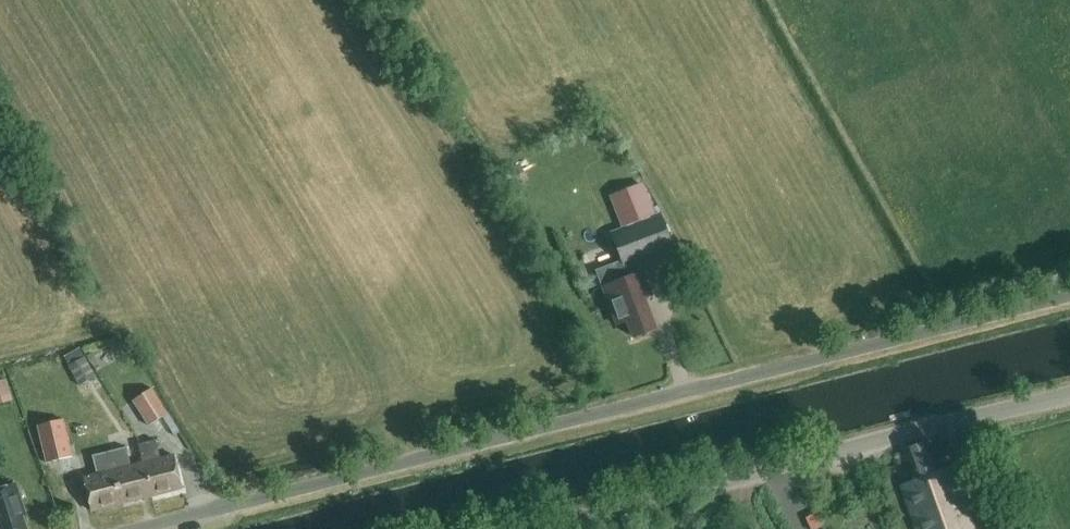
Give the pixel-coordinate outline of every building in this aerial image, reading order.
[(628,226),(610,233),(623,269),(639,263),(675,249),(660,214),(628,226)] [(623,280),(603,288),(617,325),(627,321),(633,338),(656,329),(644,298),(651,296),(639,263),(623,269),(619,270),(623,280)] [(96,377),(85,357),(68,367),(79,386),(96,377)] [(5,379),(0,381),(0,405),(12,401),(5,379)] [(167,414),(151,389),(132,401),(148,426),(167,414)] [(72,458),(63,420),(37,426),(46,464),(72,458)] [(143,463),(151,497),(182,489),(174,456),(160,459),(156,441),(138,445),(143,463)] [(926,443),(906,450),(916,481),(901,486),(916,528),(973,528),(952,468),(937,474),(926,443)] [(151,497),(143,463),(131,466),(126,448),(109,452),(122,504),(151,497)] [(92,512),(122,504),(109,452),(92,456),(97,475),(84,478),(92,512)] [(22,514),(25,513),(16,485),(0,491),(0,490),(0,528),(27,528),(22,514)]
